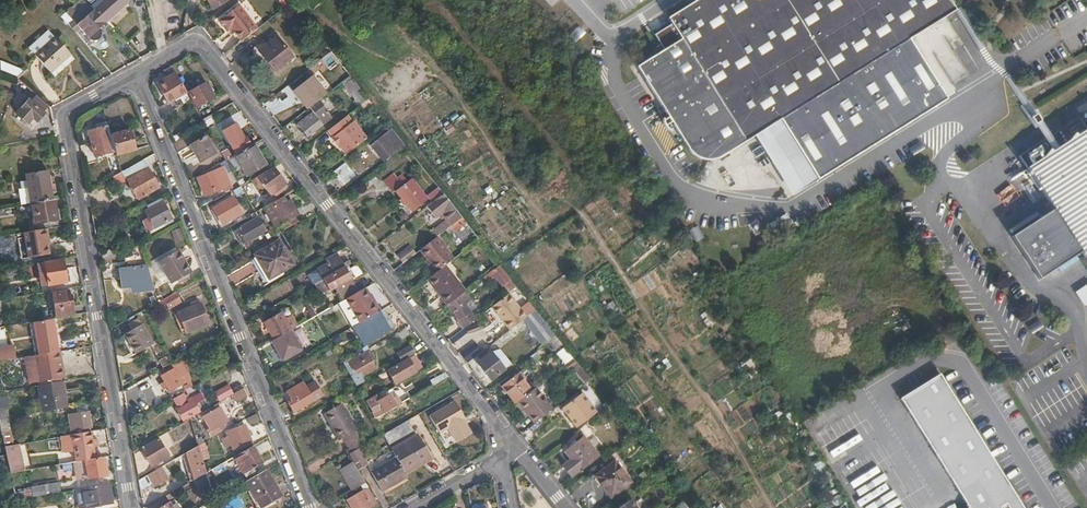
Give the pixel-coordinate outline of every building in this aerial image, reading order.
[(93,10),(90,7),(84,0),(73,10),(71,8),(66,13),(73,21),(69,25),(72,28),(77,25),(93,10)] [(71,8),(73,10),(84,0),(79,0),(71,8)] [(80,29),(89,38),(90,39),(93,41),(96,41),(99,39),(101,36),(101,33),(101,31),(100,28),(128,3),(126,0),(104,0),(93,10),(77,25),(80,29)] [(90,7),(93,10),(104,0),(97,0),(90,7)] [(212,9),(227,0),(207,0),(212,9)] [(668,17),(671,23),(655,34),(664,50),(654,56),(663,70),(669,72),(679,89),(679,94),(682,100),(688,101),(698,118),(697,124),(714,150),(717,153),(720,154),(723,155),(781,120),(817,179),(856,155),(857,151),(874,140),(879,141),(885,137),(887,132),(904,122),(910,122),(947,100),(909,39),(955,10),(949,0),(696,0),(668,17)] [(234,33),(240,41),(258,28),(240,4),(218,21),(227,33),(229,31),(231,29),(234,33)] [(61,17),(69,25),(73,21),(66,13),(61,17)] [(72,29),(76,33),(80,29),(77,25),(72,28),(72,29)] [(35,55),(55,38),(48,30),(29,48),(35,55)] [(71,54),(56,37),(55,38),(35,55),(50,73),(70,55),(71,54)] [(277,37),(265,46),(259,51),(267,62),(277,74),(287,66),(284,63),(292,57),(277,37)] [(259,51),(265,46),(263,43),(257,45),(256,46),(254,47),(253,49),(253,52),(253,53),(254,55),(263,66),(267,62),(259,51)] [(326,49),(319,54),(323,58),(329,53),(326,49)] [(70,55),(50,73),(55,77),(74,59),(70,55)] [(1,70),(17,77),(19,69),(1,62),(1,70)] [(171,66),(164,70),(168,77),(175,73),(171,66)] [(175,73),(168,77),(167,77),(168,79),(158,85),(162,93),(168,104),(186,93),(175,73)] [(292,91),(306,109),(327,93),(312,75),(292,91)] [(368,99),(350,76),(341,82),(359,106),(368,99)] [(196,108),(207,102),(215,98),(205,82),(187,92),(196,108)] [(16,122),(24,128),(27,124),(32,128),(44,114),(43,112),(48,106),(35,95),(30,101),(29,100),(16,114),(20,117),(16,122)] [(189,97),(184,100),(189,108),(193,105),(189,97)] [(313,112),(297,124),(307,137),(331,118),(318,100),(309,108),(313,112)] [(209,105),(207,102),(196,108),(198,112),(209,105)] [(379,112),(375,115),(383,125),(386,122),(379,112)] [(347,115),(327,131),(332,138),(331,139),(336,146),(338,145),(346,155),(366,139),(353,121),(352,122),(347,115)] [(1080,117),(1019,156),(1053,209),(1010,235),(1039,279),(1082,252),(1086,261),(1086,128),(1080,117)] [(110,135),(106,121),(95,125),(96,129),(88,131),(95,157),(115,151),(110,135)] [(21,132),(24,128),(16,122),(13,125),(21,132)] [(115,151),(116,156),(136,150),(130,129),(110,135),(115,151)] [(370,146),(383,162),(404,146),(390,129),(370,146)] [(206,136),(189,145),(199,163),(216,153),(206,136)] [(253,144),(234,155),(248,176),(266,165),(253,144)] [(223,155),(212,161),(212,167),(225,160),(223,155)] [(342,159),(328,169),(342,186),(356,176),(342,159)] [(121,172),(120,173),(125,182),(127,180),(139,201),(159,189),(143,160),(121,172)] [(226,175),(232,171),(226,160),(221,163),(226,175)] [(221,163),(216,166),(216,167),(213,168),(215,171),(198,179),(201,188),(204,186),(207,195),(222,188),(223,192),(232,188),(226,175),(221,163)] [(273,167),(257,177),(250,181),(256,190),(264,186),(268,192),(271,196),(273,195),(274,197),(287,187),(286,185),(273,167)] [(30,203),(30,204),(53,200),(48,170),(25,174),(26,181),(27,188),(21,189),(18,189),(20,204),(30,203)] [(235,176),(240,185),(246,182),(241,173),(235,176)] [(393,173),(383,181),(391,192),(406,181),(401,174),(397,177),(393,173)] [(411,180),(396,192),(411,211),(427,199),(411,180)] [(443,194),(437,187),(426,195),(432,203),(443,194)] [(245,193),(243,190),(234,195),(236,198),(245,193)] [(432,203),(417,214),(418,216),(428,209),(435,218),(438,216),(441,220),(444,217),(446,221),(433,231),(437,237),(445,230),(449,227),(462,217),(443,194),(432,203)] [(233,196),(212,209),(221,225),(242,213),(233,196)] [(284,196),(264,207),(276,228),(296,217),(291,209),(295,206),(291,199),(287,201),(284,196)] [(148,217),(141,221),(149,235),(173,222),(172,220),(161,198),(146,206),(147,208),(144,210),(148,217)] [(53,200),(30,204),(33,225),(59,220),(55,200),(53,200)] [(291,209),(296,217),(300,215),(295,206),(291,209)] [(258,217),(235,231),(245,249),(249,247),(248,245),(252,243),(250,240),(266,230),(258,217)] [(462,217),(449,227),(453,232),(454,233),(466,223),(462,217)] [(23,233),(27,258),(27,259),(48,255),(46,244),(46,238),(49,238),(47,229),(23,233)] [(17,234),(21,258),(27,258),(23,233),(17,234)] [(269,279),(280,272),(292,265),(275,236),(252,249),(258,259),(269,279)] [(453,258),(437,237),(419,250),(436,272),(445,265),(453,258)] [(101,254),(105,262),(123,252),(118,245),(101,254)] [(397,256),(402,263),(416,253),(410,246),(397,256)] [(178,250),(158,261),(171,284),(176,281),(178,285),(186,280),(184,277),(190,273),(178,250)] [(316,268),(322,279),(344,267),(348,264),(350,263),(349,260),(342,263),(337,252),(324,259),(326,263),(316,268)] [(67,283),(63,259),(36,263),(40,286),(48,285),(48,286),(67,283)] [(282,276),(280,272),(269,279),(258,259),(252,262),(265,285),(282,276)] [(348,264),(344,267),(350,277),(354,275),(348,264)] [(482,264),(478,268),(482,273),(486,269),(482,264)] [(153,287),(147,265),(119,269),(121,285),(133,283),(134,289),(153,287)] [(440,297),(447,305),(465,291),(445,265),(436,272),(426,279),(440,297)] [(499,265),(483,277),(486,282),(493,277),(501,287),(511,280),(499,265)] [(322,279),(313,284),(320,295),(329,290),(330,291),(335,289),(342,301),(345,299),(358,292),(350,277),(344,267),(322,279)] [(241,269),(234,275),(240,282),(247,277),(241,269)] [(426,279),(422,283),(435,300),(440,297),(426,279)] [(345,299),(358,323),(379,312),(365,288),(358,292),(345,299)] [(55,318),(74,315),(72,298),(70,295),(70,292),(68,292),(67,290),(51,292),(55,318)] [(456,322),(462,329),(483,312),(480,308),(473,314),(471,311),(466,305),(471,300),(472,300),(464,291),(447,305),(456,318),(458,320),(456,321),(456,322)] [(175,292),(158,302),(161,307),(166,305),(168,310),(181,302),(175,292)] [(526,317),(508,293),(491,306),(510,330),(522,320),(526,317)] [(191,307),(173,314),(181,335),(207,324),(209,324),(199,299),(189,303),(191,307)] [(466,305),(471,311),(476,307),(471,300),(466,305)] [(555,336),(535,310),(526,317),(522,320),(542,346),(547,342),(555,336)] [(274,340),(291,330),(298,326),(292,315),(285,318),(281,311),(256,325),(262,336),(269,332),(274,340)] [(380,311),(379,312),(359,323),(370,341),(390,330),(383,317),(380,311)] [(136,354),(153,344),(138,318),(128,324),(131,330),(124,334),(136,354)] [(52,319),(32,322),(39,354),(58,351),(52,319)] [(274,340),(271,341),(282,361),(302,349),(291,330),(274,340)] [(136,354),(124,334),(119,337),(131,357),(136,354)] [(562,345),(555,336),(547,342),(554,351),(562,345)] [(396,353),(401,361),(415,353),(411,345),(396,353)] [(0,348),(0,361),(1,361),(11,359),(9,347),(0,348)] [(565,364),(573,358),(564,347),(556,354),(565,364)] [(473,348),(461,357),(466,364),(478,355),(473,348)] [(499,349),(493,354),(505,369),(511,364),(499,349)] [(343,363),(356,386),(367,381),(366,379),(364,376),(376,369),(372,363),(376,360),(369,350),(355,358),(355,356),(343,363)] [(64,374),(60,351),(58,351),(39,354),(33,355),(37,379),(40,378),(41,385),(62,381),(60,374),(64,374)] [(505,369),(493,354),(492,351),(476,363),(490,380),(505,369)] [(393,367),(387,371),(394,384),(422,368),(414,354),(393,366),(393,367)] [(166,357),(159,361),(163,368),(170,364),(166,357)] [(177,360),(171,364),(173,368),(166,372),(165,370),(162,372),(163,374),(160,376),(169,393),(184,384),(181,379),(186,376),(181,367),(183,366),(183,368),(184,371),(188,370),(185,360),(184,357),(177,361),(177,360)] [(201,357),(194,360),(202,377),(209,374),(201,357)] [(521,371),(518,373),(524,380),(526,378),(521,371)] [(501,386),(514,404),(517,402),(532,390),(524,380),(518,373),(501,386)] [(939,374),(900,398),(968,507),(1022,507),(939,374)] [(68,407),(63,381),(62,381),(41,385),(37,386),(40,400),(29,402),(32,414),(68,407)] [(303,381),(285,392),(291,401),(287,403),(293,413),(323,395),(315,381),(306,386),(303,381)] [(409,381),(399,387),(402,392),(412,386),(409,381)] [(185,391),(188,395),(195,391),(193,386),(186,390),(185,391)] [(227,386),(215,393),(219,401),(231,394),(227,386)] [(517,402),(533,423),(552,409),(536,387),(532,390),(517,402)] [(243,388),(231,395),(236,402),(247,396),(243,388)] [(427,390),(419,394),(422,400),(430,395),(427,390)] [(187,400),(185,396),(184,394),(173,399),(178,409),(177,410),(183,420),(199,411),(196,405),(205,400),(201,393),(190,398),(187,400)] [(558,404),(546,413),(552,421),(560,415),(569,427),(573,424),(576,428),(596,412),(582,393),(561,408),(558,404)] [(379,395),(368,402),(366,403),(376,419),(382,415),(383,415),(396,407),(389,394),(381,399),(379,395)] [(367,400),(368,402),(379,395),(378,394),(367,400)] [(455,402),(430,417),(445,444),(454,439),(456,443),(471,434),(462,420),(464,419),(455,402)] [(343,438),(351,453),(359,448),(364,445),(356,430),(357,430),(341,403),(323,413),(338,441),(343,438)] [(220,407),(202,417),(209,429),(207,430),(209,433),(211,437),(220,431),(220,430),(228,425),(226,422),(228,421),(220,407)] [(415,407),(395,419),(398,424),(418,412),(415,407)] [(9,418),(8,408),(0,409),(0,420),(9,418)] [(89,411),(68,414),(70,432),(92,428),(89,411)] [(257,414),(246,419),(249,425),(260,420),(257,414)] [(0,420),(0,426),(4,447),(14,445),(9,418),(0,420)] [(407,420),(383,434),(389,445),(414,430),(407,420)] [(253,444),(250,437),(248,432),(245,424),(226,432),(228,437),(221,440),(224,448),(231,445),(234,452),(253,444)] [(93,440),(91,431),(71,435),(73,452),(75,462),(95,458),(94,447),(93,440)] [(73,452),(71,435),(63,436),(65,453),(73,452)] [(392,450),(396,457),(404,472),(430,457),(418,436),(392,450)] [(570,459),(579,471),(600,455),(584,436),(564,452),(570,459)] [(158,438),(140,449),(151,467),(168,457),(158,438)] [(14,445),(4,447),(10,473),(24,470),(19,444),(14,445)] [(200,452),(198,446),(185,453),(186,456),(191,472),(187,474),(190,482),(192,481),(206,473),(202,461),(200,452)] [(253,446),(232,458),(233,461),(235,460),(243,474),(250,471),(255,468),(263,464),(253,446)] [(351,453),(349,454),(358,470),(369,464),(359,448),(351,453)] [(206,450),(200,452),(202,461),(209,459),(206,450)] [(107,477),(104,457),(95,458),(75,462),(72,462),(76,480),(88,478),(88,480),(107,477)] [(382,491),(407,477),(404,472),(396,457),(370,472),(382,491)] [(572,477),(579,471),(570,459),(562,465),(572,477)] [(615,461),(595,476),(611,497),(631,482),(615,461)] [(339,469),(352,491),(365,483),(352,462),(339,469)] [(162,467),(147,475),(154,487),(154,488),(165,481),(168,480),(169,479),(162,467)] [(68,469),(60,471),(61,479),(69,477),(68,469)] [(266,470),(244,482),(260,507),(262,507),(282,496),(266,470)] [(210,488),(206,473),(192,481),(200,494),(210,488)] [(147,475),(138,480),(141,495),(154,487),(147,475)] [(32,497),(60,492),(59,483),(31,487),(32,497)] [(110,484),(76,489),(79,507),(88,507),(113,504),(110,484)] [(24,491),(26,498),(32,497),(31,487),(24,489),(24,491)] [(377,503),(369,487),(346,500),(350,507),(359,502),(362,507),(369,507),(377,503)] [(212,495),(210,488),(200,494),(203,500),(210,497),(212,495)] [(24,491),(14,493),(15,500),(26,498),(24,491)] [(678,497),(672,502),(676,507),(682,502),(678,497)] [(207,503),(209,507),(216,507),(214,501),(214,499),(208,502),(207,503)] [(619,507),(637,507),(630,499),(619,507)]
